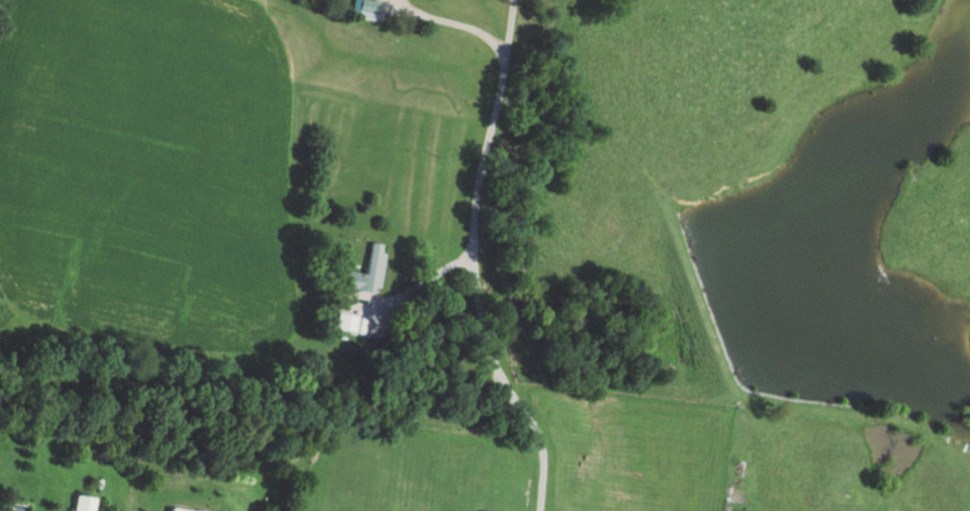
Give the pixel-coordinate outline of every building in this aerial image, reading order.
[(383,2),(377,0),(359,0),(357,8),(380,14),(383,2)] [(349,268),(346,286),(380,292),(388,243),(371,240),(366,271),(349,268)] [(336,327),(356,330),(358,314),(339,311),(336,327)] [(96,496),(77,493),(74,510),(94,510),(96,496)]
